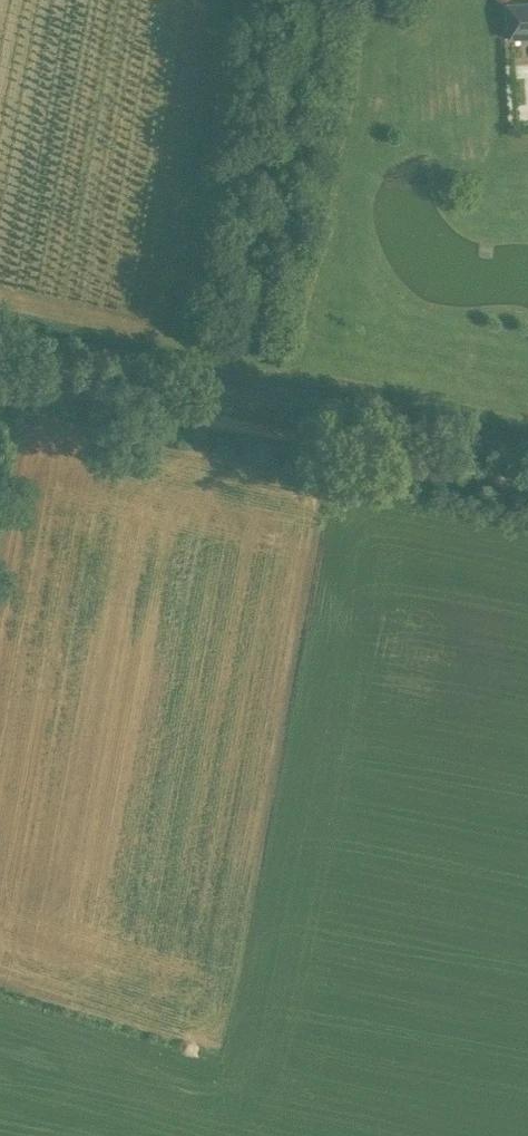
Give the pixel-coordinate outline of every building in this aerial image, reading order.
[(527,40),(527,6),(508,7),(509,41),(527,40)]
